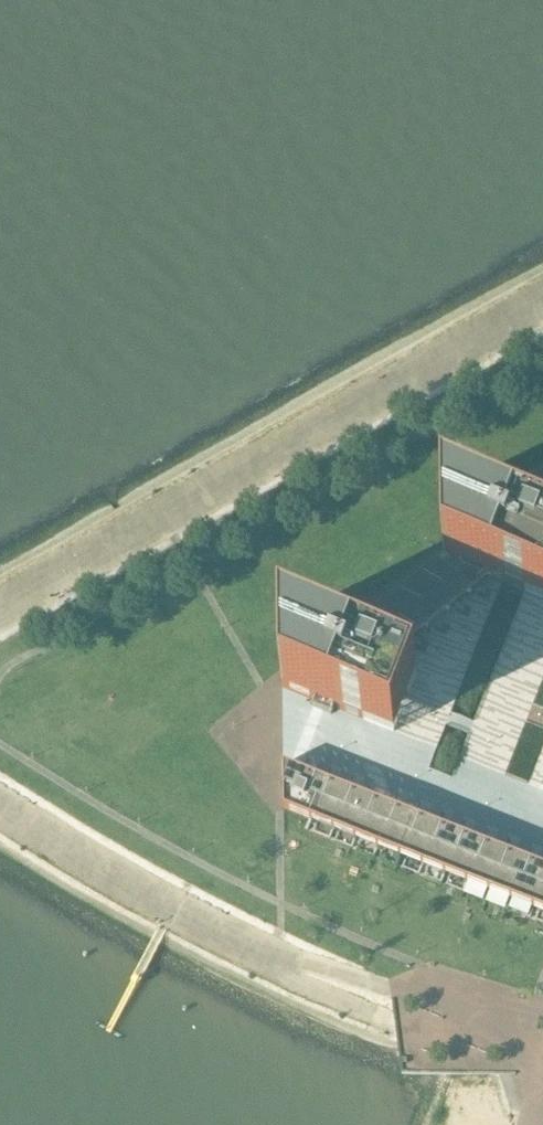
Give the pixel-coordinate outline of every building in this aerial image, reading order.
[(500,514),(494,509),(443,491),(444,559),(423,576),(402,593),(380,610),(359,627),(339,643),(282,620),(282,688),(283,764),(283,809),(310,819),(542,911),(542,481),(500,514)]
